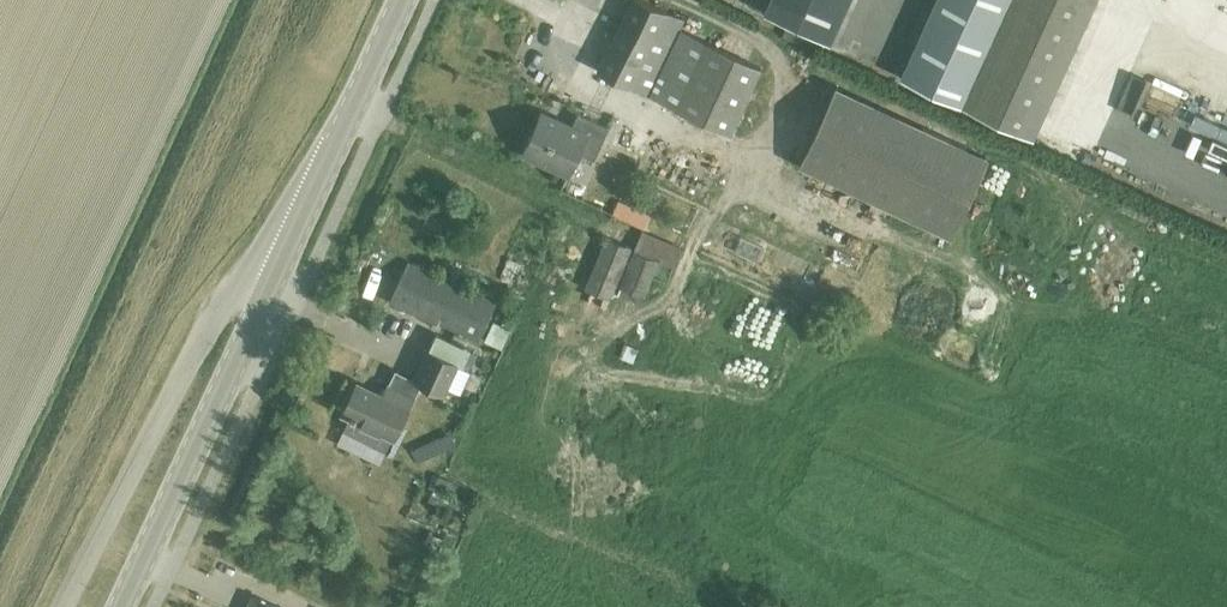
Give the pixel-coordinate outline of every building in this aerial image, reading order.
[(632,1),(597,70),(646,95),(677,111),(677,110),(728,137),(758,72),(706,45),(707,45),(678,30),(683,20),(643,0),(631,0),(632,1)] [(764,13),(829,43),(848,0),(769,0),(764,13)] [(978,113),(1031,138),(1095,0),(935,0),(900,77),(978,113)] [(832,93),(796,173),(950,242),(986,162),(832,93)] [(576,110),(570,122),(540,107),(519,148),(564,171),(575,150),(591,158),(607,126),(576,110)] [(618,201),(611,215),(643,229),(650,216),(618,201)] [(640,232),(614,297),(639,307),(656,264),(673,271),(682,249),(660,240),(663,232),(647,225),(643,234),(640,232)] [(584,287),(610,297),(631,246),(606,236),(584,287)] [(390,300),(479,340),(497,300),(408,260),(390,300)] [(367,272),(358,296),(369,301),(379,276),(367,272)] [(497,315),(489,335),(507,341),(514,322),(497,315)] [(471,350),(436,334),(429,349),(464,365),(471,350)] [(394,437),(410,404),(414,396),(415,397),(422,384),(444,394),(458,363),(428,349),(414,379),(395,370),(382,396),(356,384),(342,412),(394,437)] [(476,370),(483,355),(471,350),(464,365),(476,370)] [(254,595),(248,606),(279,606),(254,595)]
